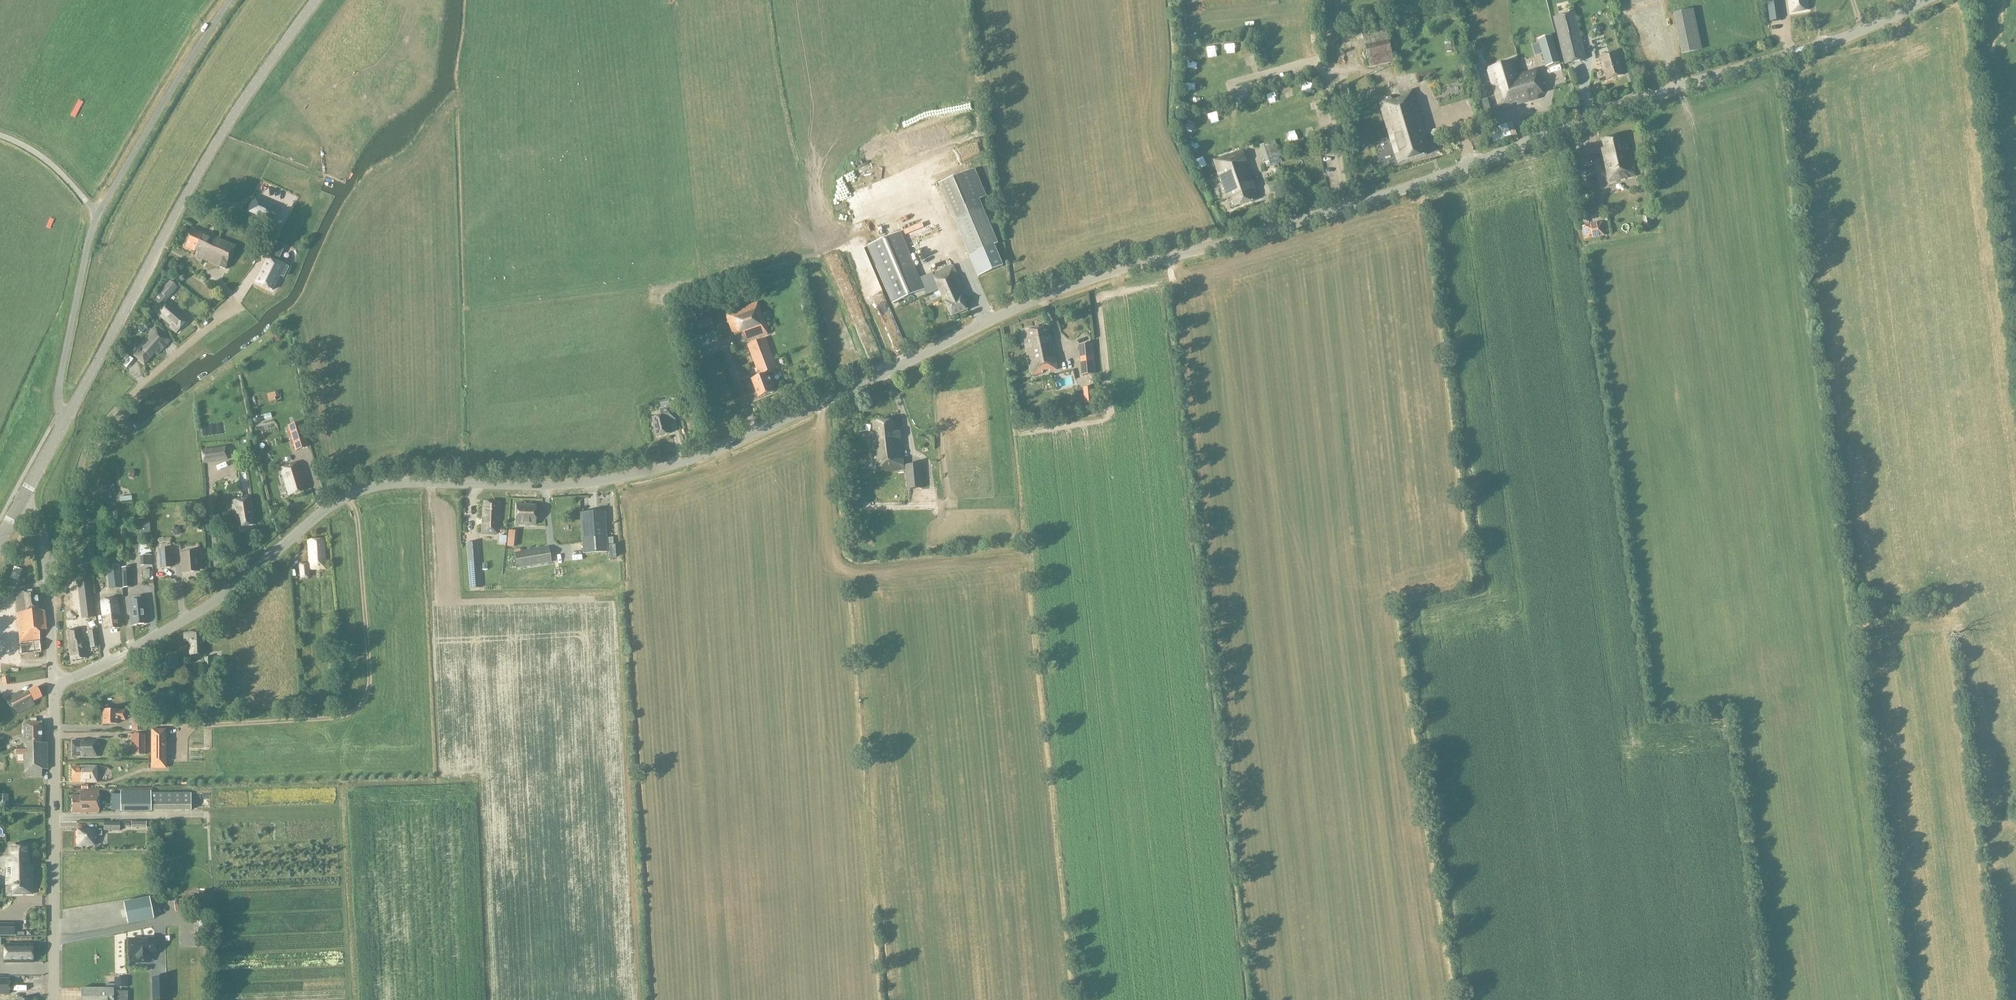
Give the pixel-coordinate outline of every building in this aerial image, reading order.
[(1770,22),(1779,21),(1776,0),(1767,0),(1770,22)] [(1791,12),(1808,10),(1807,0),(1789,0),(1791,12)] [(1693,11),(1673,14),(1682,54),(1702,49),(1693,11)] [(1586,59),(1574,13),(1554,18),(1565,64),(1586,59)] [(1362,32),(1370,67),(1394,62),(1385,26),(1362,32)] [(1284,35),(1272,35),(1272,45),(1284,44),(1284,35)] [(1559,63),(1551,36),(1537,40),(1546,68),(1559,63)] [(1601,57),(1607,80),(1623,75),(1621,65),(1617,52),(1601,57)] [(1491,80),(1483,82),(1485,89),(1494,86),(1501,112),(1512,108),(1510,102),(1516,101),(1518,107),(1529,103),(1520,75),(1517,74),(1514,62),(1488,70),(1491,80)] [(1521,75),(1520,75),(1529,103),(1538,100),(1536,94),(1547,91),(1540,69),(1521,75)] [(1194,93),(1193,83),(1183,84),(1183,93),(1194,93)] [(1400,99),(1394,101),(1391,96),(1379,100),(1398,163),(1427,154),(1424,147),(1429,145),(1412,90),(1401,93),(1400,99)] [(1481,101),(1485,112),(1492,110),(1488,99),(1481,101)] [(1219,123),(1218,115),(1208,115),(1208,123),(1219,123)] [(1193,133),(1195,126),(1185,123),(1183,130),(1193,133)] [(1494,144),(1517,136),(1512,123),(1489,131),(1494,144)] [(1621,136),(1603,140),(1604,147),(1602,149),(1609,182),(1635,176),(1627,143),(1623,144),(1621,136)] [(1260,145),(1267,166),(1279,162),(1272,141),(1260,145)] [(1258,199),(1243,151),(1214,160),(1227,198),(1231,197),(1234,207),(1258,199)] [(1585,151),(1575,153),(1577,166),(1587,163),(1585,151)] [(974,169),(940,184),(970,256),(998,244),(979,199),(986,197),(974,169)] [(877,212),(898,202),(896,197),(893,198),(885,178),(865,186),(877,212)] [(277,210),(254,200),(249,211),(272,221),(277,210)] [(1645,229),(1653,227),(1650,213),(1642,215),(1645,229)] [(1605,223),(1582,227),(1584,239),(1607,236),(1605,223)] [(199,256),(227,269),(236,248),(193,228),(184,247),(194,252),(195,250),(200,253),(199,256)] [(963,287),(953,266),(920,279),(900,232),(869,246),(893,303),(937,284),(951,317),(967,310),(959,289),(963,287)] [(294,247),(297,237),(283,233),(281,243),(294,247)] [(279,275),(283,277),(287,268),(284,266),(284,265),(277,262),(284,247),(275,243),(256,283),(272,290),(279,275)] [(984,262),(982,263),(980,254),(962,259),(968,282),(988,277),(984,262)] [(242,256),(240,267),(248,269),(250,258),(242,256)] [(256,263),(250,269),(255,274),(261,268),(256,263)] [(166,300),(177,288),(170,282),(160,293),(157,298),(159,300),(157,302),(161,306),(156,312),(171,326),(170,327),(176,333),(188,320),(166,300)] [(758,302),(726,314),(734,335),(744,332),(748,342),(749,341),(764,335),(770,333),(758,302)] [(832,306),(828,308),(832,318),(836,316),(832,306)] [(698,329),(713,326),(710,314),(696,317),(698,329)] [(838,317),(831,319),(835,331),(842,329),(838,317)] [(1056,370),(1048,326),(1026,330),(1028,339),(1025,340),(1033,375),(1056,370)] [(144,365),(155,353),(158,355),(170,341),(155,328),(138,348),(137,347),(131,353),(144,365)] [(705,340),(707,345),(714,342),(712,337),(705,340)] [(752,379),(759,398),(775,392),(768,374),(777,370),(766,338),(747,346),(760,377),(752,379)] [(1095,374),(1092,344),(1080,346),(1083,376),(1095,374)] [(265,394),(268,402),(275,399),(273,391),(265,394)] [(662,408),(671,406),(670,399),(660,401),(662,408)] [(653,418),(657,437),(670,434),(668,421),(675,420),(672,407),(661,410),(662,416),(653,418)] [(894,421),(873,423),(874,433),(870,433),(875,473),(904,469),(899,430),(896,430),(894,421)] [(288,427),(296,450),(307,446),(299,423),(288,427)] [(226,447),(201,452),(203,464),(228,460),(226,447)] [(297,463),(281,468),(289,496),(304,491),(301,481),(302,480),(297,463)] [(924,488),(921,464),(905,465),(908,489),(924,488)] [(237,518),(238,527),(253,525),(252,517),(254,517),(250,498),(232,501),(235,518),(237,518)] [(483,502),(482,533),(497,534),(499,503),(483,502)] [(536,505),(516,505),(515,524),(535,525),(536,505)] [(580,513),(583,554),(607,552),(604,512),(580,513)] [(308,541),(310,570),(325,569),(323,540),(308,541)] [(481,588),(477,542),(466,543),(470,589),(481,588)] [(170,550),(159,550),(160,568),(171,568),(170,550)] [(551,562),(548,550),(515,555),(517,568),(551,562)] [(180,554),(182,574),(199,572),(198,553),(180,554)] [(151,566),(151,555),(140,555),(140,566),(151,566)] [(308,564),(299,564),(300,579),(301,579),(301,580),(308,580),(308,578),(309,578),(308,564)] [(121,568),(122,588),(131,588),(130,568),(121,568)] [(119,570),(108,571),(109,580),(120,579),(119,570)] [(90,582),(76,584),(80,619),(93,617),(90,582)] [(47,630),(44,611),(38,609),(36,591),(15,593),(22,654),(42,652),(39,631),(47,630)] [(115,615),(119,614),(116,598),(98,600),(103,631),(107,630),(108,640),(116,639),(114,630),(118,629),(115,615)] [(147,624),(144,598),(129,599),(131,626),(147,624)] [(64,627),(76,627),(76,618),(64,619),(64,627)] [(67,631),(71,660),(87,658),(85,642),(84,641),(82,639),(80,629),(67,631)] [(98,647),(96,630),(88,631),(90,648),(98,647)] [(205,655),(203,633),(184,634),(185,642),(189,642),(190,656),(205,655)] [(178,669),(178,658),(166,659),(167,669),(178,669)] [(211,665),(211,658),(203,658),(204,670),(213,670),(213,665),(211,665)] [(9,677),(1,678),(3,686),(10,685),(9,677)] [(36,687),(22,695),(21,692),(8,699),(16,715),(35,705),(33,702),(42,697),(36,687)] [(125,711),(103,711),(103,724),(117,724),(117,720),(125,720),(125,711)] [(146,717),(134,717),(134,731),(146,731),(146,717)] [(24,747),(18,747),(15,747),(15,756),(24,756),(24,778),(42,777),(42,770),(47,770),(47,743),(41,743),(41,722),(23,723),(24,747)] [(151,729),(151,769),(166,769),(166,729),(151,729)] [(131,735),(131,755),(145,755),(145,735),(141,735),(131,735)] [(72,757),(97,757),(97,741),(72,741),(72,757)] [(72,782),(87,782),(97,782),(96,767),(72,767),(72,782)] [(120,812),(151,812),(151,791),(121,791),(120,812)] [(192,791),(152,792),(152,810),(192,809),(192,791)] [(72,813),(99,813),(99,792),(80,792),(80,796),(72,796),(72,813)] [(8,807),(9,807),(9,794),(0,795),(0,807),(8,807)] [(104,831),(120,831),(120,823),(104,823),(104,831)] [(101,830),(77,830),(77,846),(95,846),(95,835),(101,836),(101,830)] [(11,895),(33,895),(33,872),(33,863),(31,863),(30,863),(30,855),(30,846),(8,846),(8,851),(8,856),(4,856),(4,868),(5,868),(6,868),(6,878),(5,878),(5,883),(5,886),(11,886),(11,887),(11,895)] [(161,852),(162,862),(171,861),(171,852),(161,852)] [(149,898),(123,903),(127,924),(153,919),(149,898)] [(8,936),(15,936),(14,924),(0,924),(0,936),(8,936)] [(155,940),(128,940),(129,954),(136,954),(136,962),(148,962),(148,954),(155,954),(155,940)] [(33,944),(4,944),(4,962),(4,964),(33,964),(33,960),(33,944)] [(153,999),(166,999),(165,978),(152,978),(153,999)] [(9,994),(9,979),(0,979),(0,994),(9,994)] [(127,979),(115,979),(115,987),(127,987),(127,979)] [(81,999),(127,999),(128,992),(113,992),(113,989),(81,989),(81,999)]
